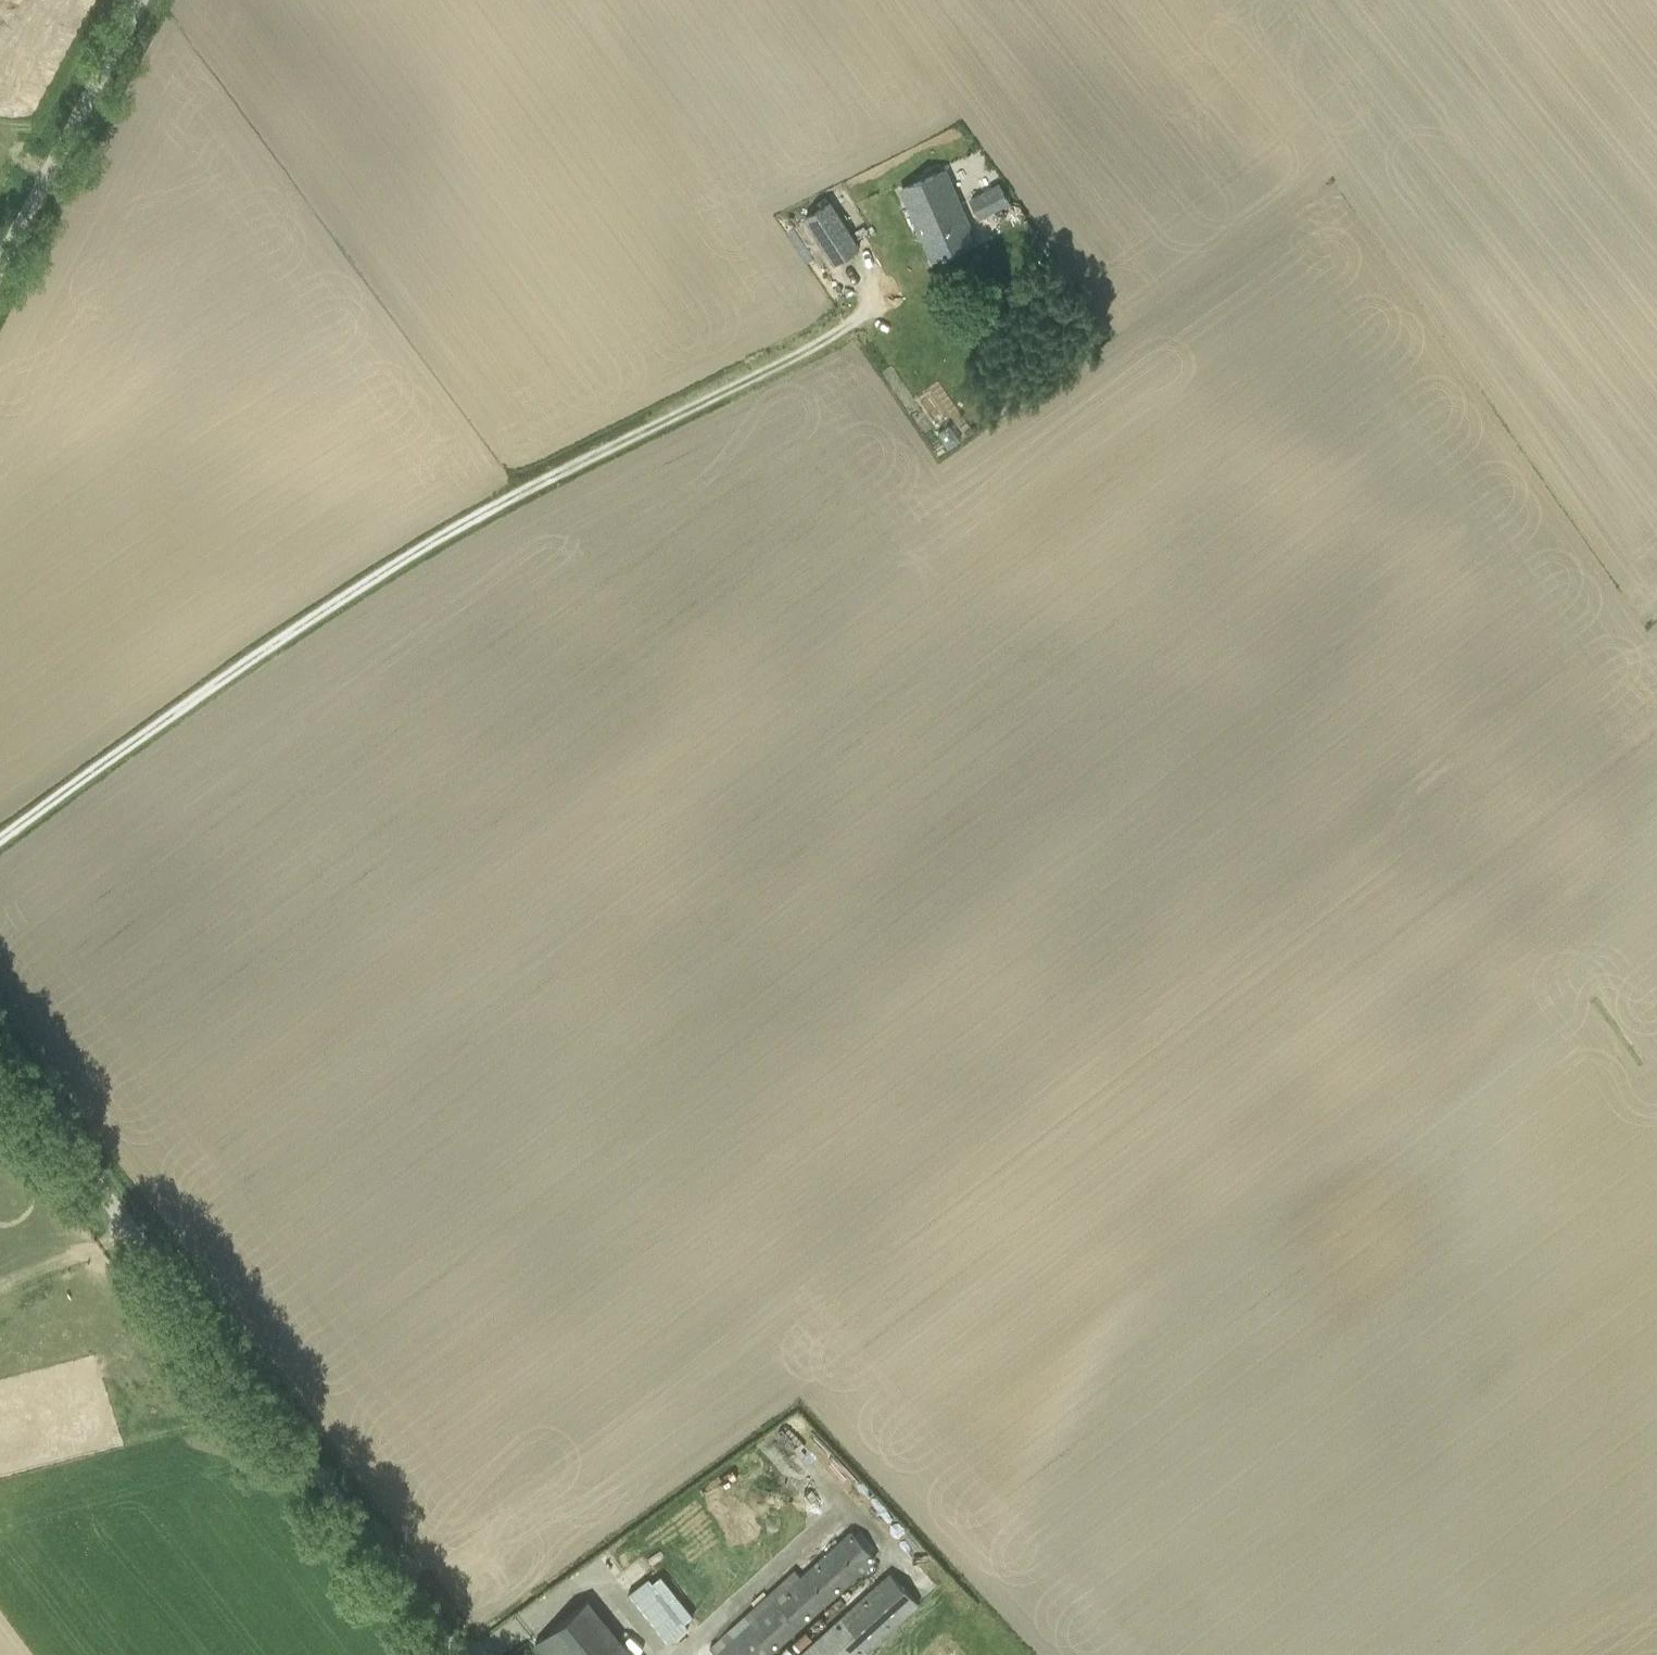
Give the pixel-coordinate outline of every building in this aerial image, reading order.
[(945,170),(903,188),(933,257),(975,239),(945,170)] [(981,219),(1011,203),(1001,183),(970,198),(981,219)] [(814,251),(824,245),(835,262),(859,247),(831,202),(797,224),(814,251)] [(771,1653),(877,1557),(852,1529),(802,1575),(795,1568),(711,1644),(717,1651),(712,1654),(773,1654),(771,1653)] [(920,1604),(884,1565),(839,1607),(840,1608),(827,1620),(832,1625),(800,1654),(864,1654),(920,1604)] [(536,1642),(547,1654),(636,1654),(589,1598),(536,1642)]
